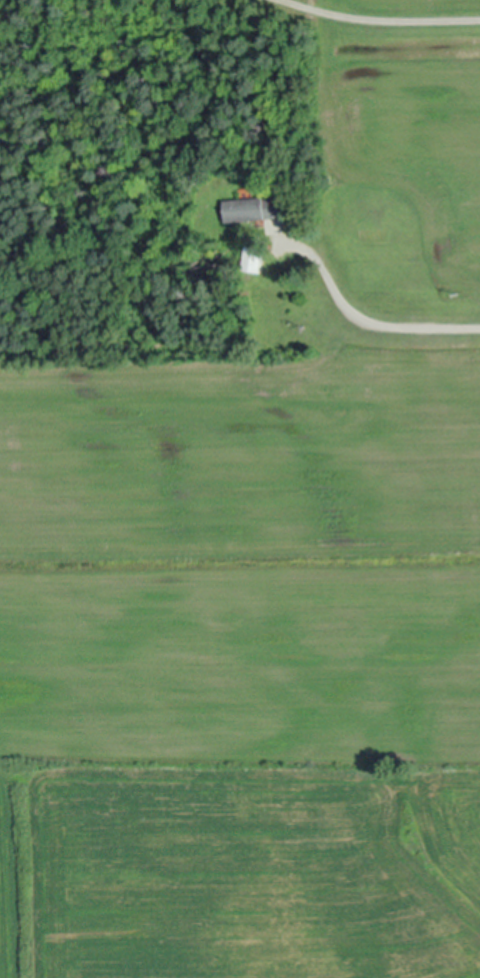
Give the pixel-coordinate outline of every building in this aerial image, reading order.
[(281,216),(280,194),(223,197),(224,219),(281,216)] [(261,246),(244,244),(242,268),(259,270),(261,246)]
